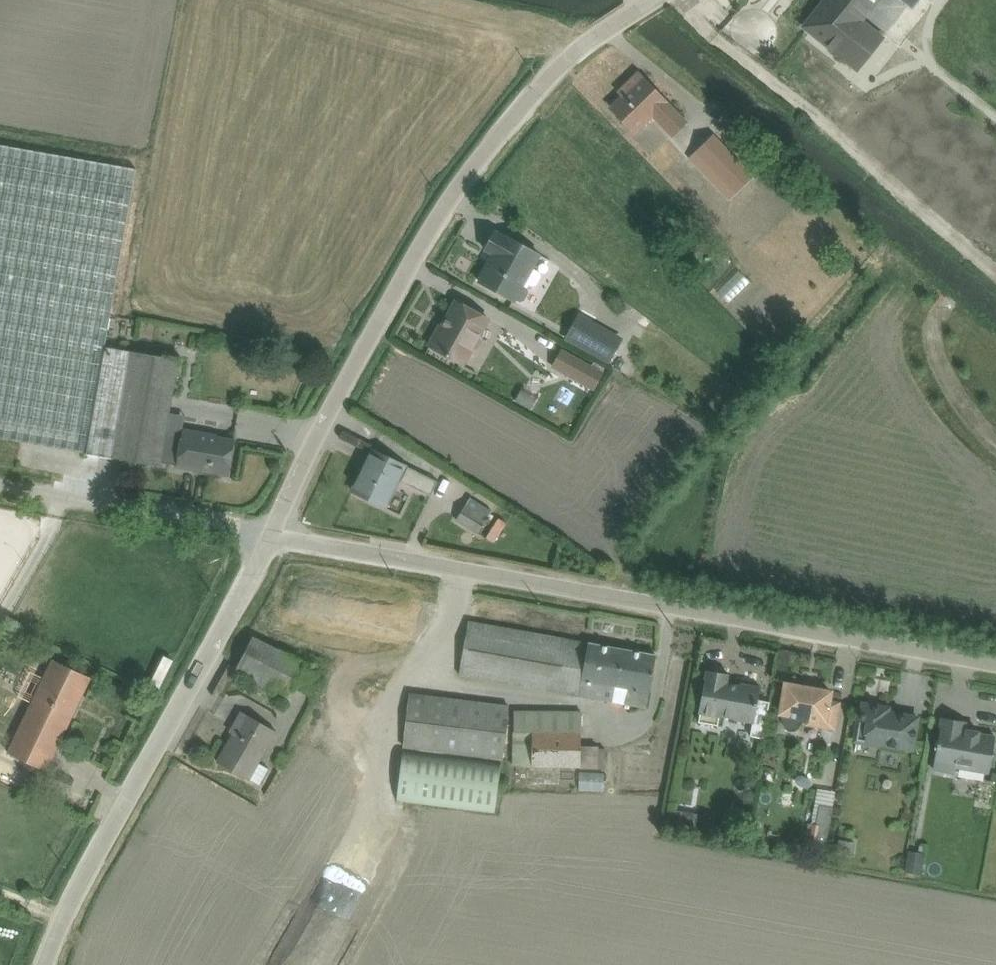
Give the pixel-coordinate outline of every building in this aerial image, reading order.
[(806,28),(859,71),(887,35),(866,19),(881,0),(829,0),(806,28)] [(653,152),(686,117),(636,70),(603,105),(653,152)] [(718,130),(698,150),(729,182),(750,162),(718,130)] [(110,311),(138,156),(0,132),(0,438),(85,453),(110,311)] [(473,282),(514,302),(537,255),(497,235),(473,282)] [(424,347),(462,368),(490,319),(452,297),(424,347)] [(620,340),(582,318),(572,336),(609,358),(620,340)] [(601,374),(563,352),(552,370),(590,392),(601,374)] [(174,468),(227,476),(233,435),(180,427),(174,468)] [(431,494),(438,480),(372,448),(351,490),(385,506),(399,478),(431,494)] [(490,518),(462,500),(449,520),(477,538),(490,518)] [(461,674),(643,709),(653,655),(471,621),(461,674)] [(311,666),(254,637),(237,669),(294,698),(311,666)] [(2,747),(44,767),(87,679),(46,658),(2,747)] [(693,719),(748,730),(758,681),(703,669),(693,719)] [(775,716),(825,727),(833,693),(783,682),(775,716)] [(508,702),(408,692),(403,747),(502,757),(508,702)] [(854,743),(911,753),(918,714),(861,704),(854,743)] [(515,710),(513,765),(605,769),(606,746),(580,745),(581,713),(515,710)] [(251,780),(277,732),(242,711),(216,759),(251,780)] [(954,775),(956,767),(988,773),(995,733),(937,722),(928,770),(954,775)] [(500,763),(403,750),(396,800),(494,813),(500,763)] [(567,790),(593,790),(593,772),(568,771),(567,790)] [(824,806),(825,785),(807,784),(805,805),(824,806)] [(912,870),(913,846),(897,845),(896,870),(912,870)]
